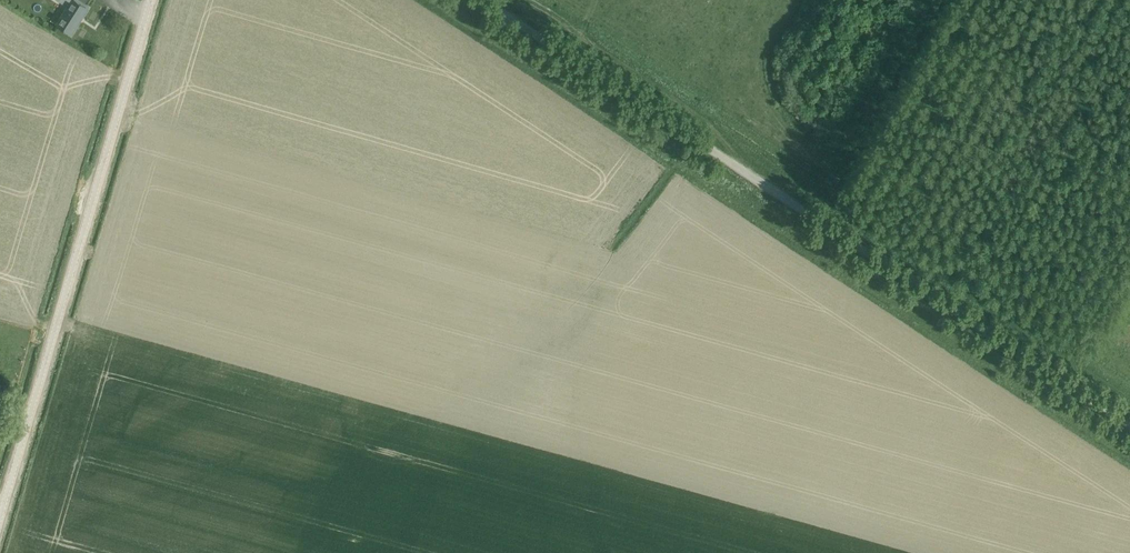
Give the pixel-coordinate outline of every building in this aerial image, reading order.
[(56,25),(71,34),(88,8),(83,5),(86,0),(72,0),(56,25)]
